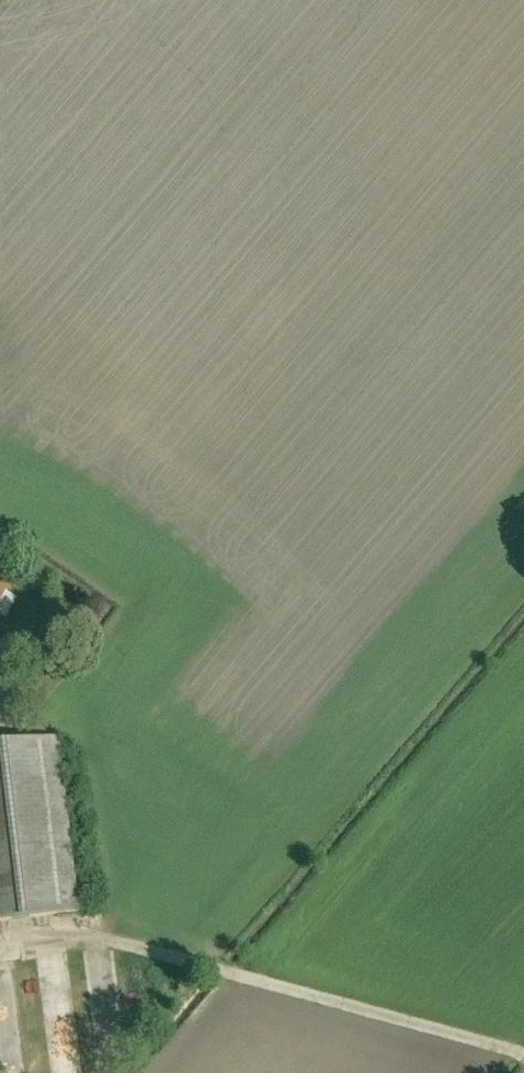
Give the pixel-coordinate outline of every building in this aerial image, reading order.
[(57,738),(0,744),(0,922),(78,912),(57,738)]
